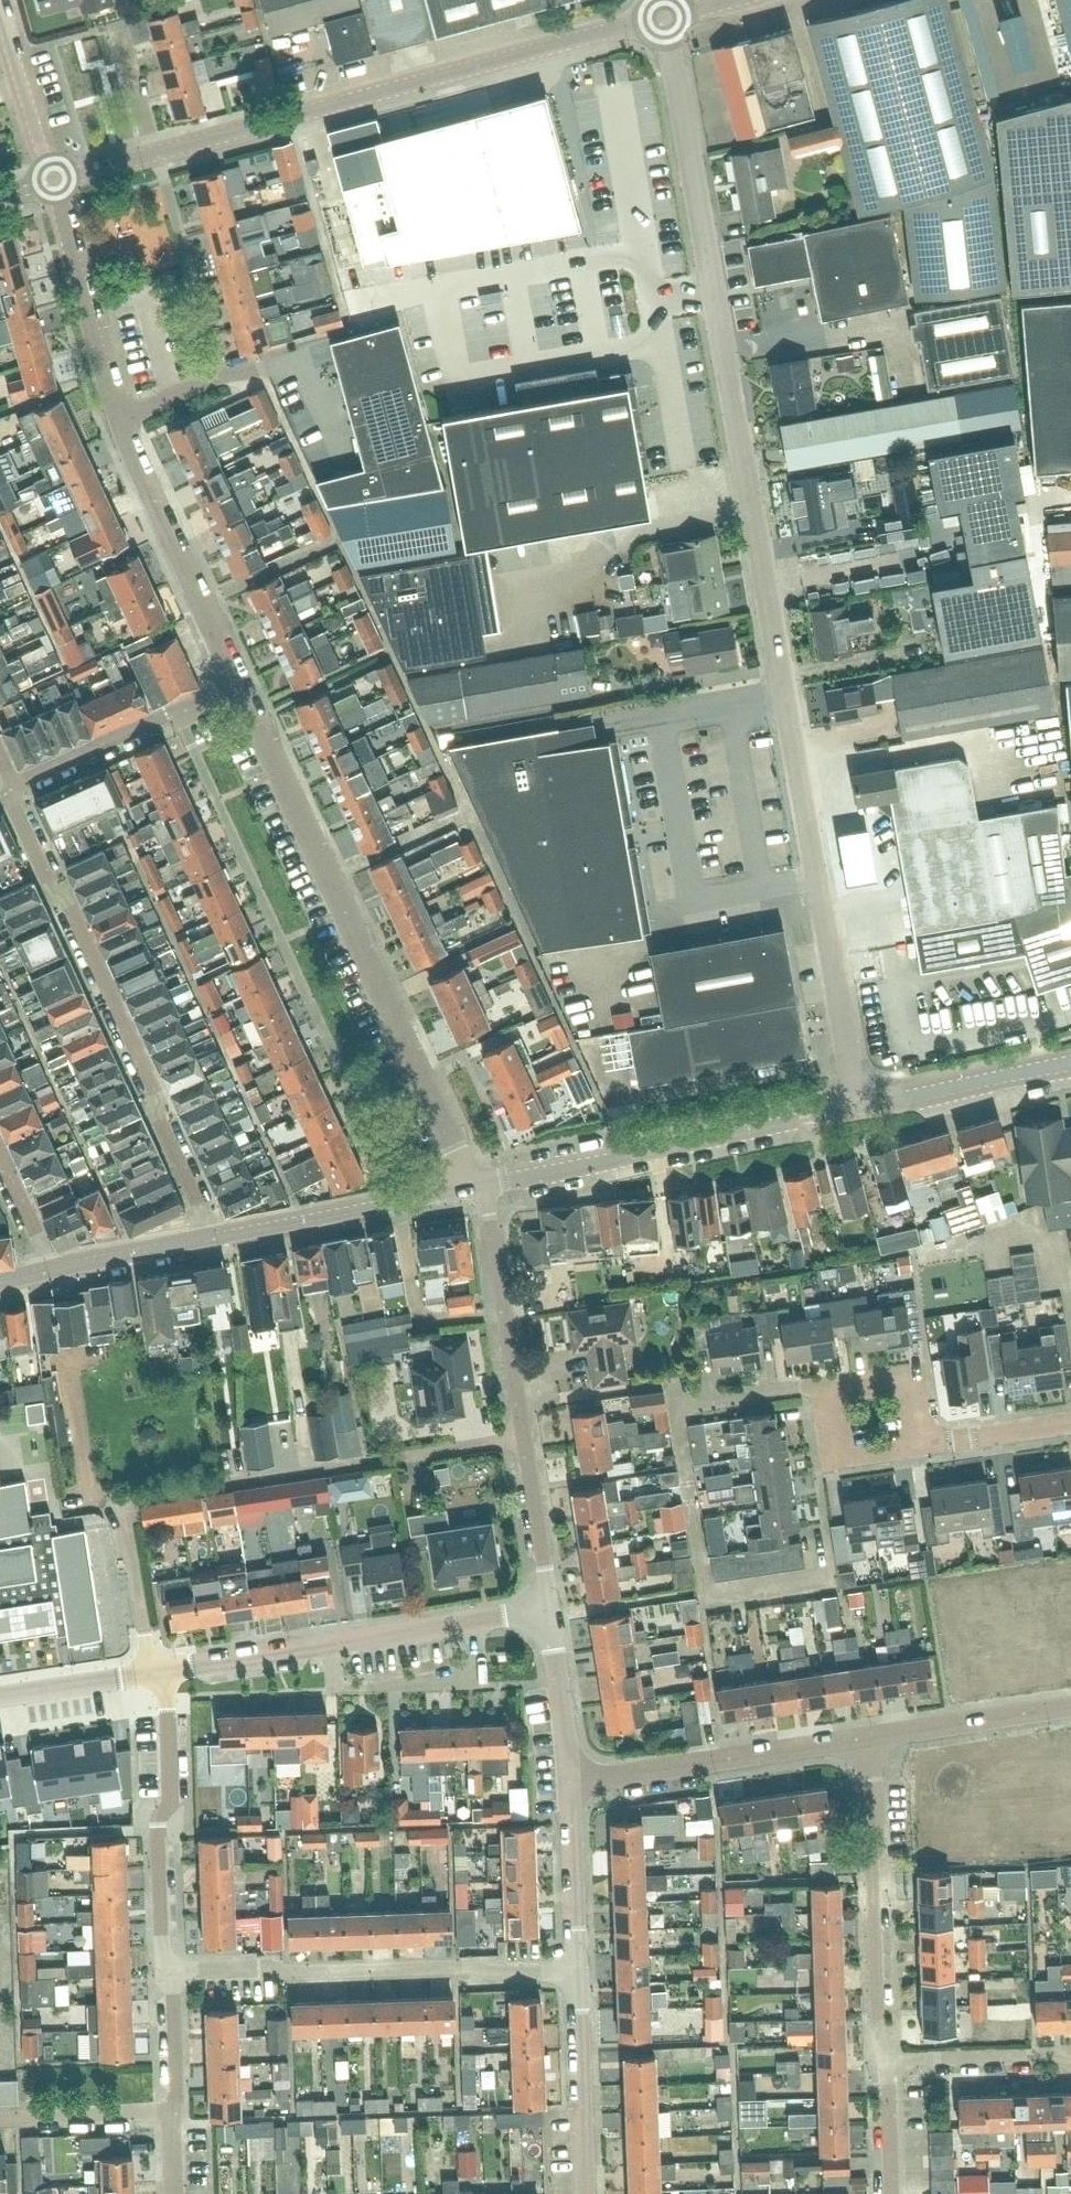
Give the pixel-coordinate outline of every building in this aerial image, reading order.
[(39,5),(42,4),(43,8),(75,0),(38,0),(39,5)] [(374,49),(362,6),(360,6),(358,0),(262,0),(270,31),(323,16),(335,60),(374,49)] [(529,7),(556,0),(366,0),(379,48),(529,7)] [(837,140),(838,140),(857,212),(901,200),(911,279),(914,297),(1003,286),(989,161),(946,0),(887,0),(807,21),(834,123),(837,140)] [(1066,40),(1070,60),(1070,0),(1055,0),(1066,40)] [(243,20),(258,16),(256,6),(241,10),(243,20)] [(154,43),(184,36),(201,31),(197,17),(180,22),(176,10),(147,18),(154,43)] [(258,16),(243,20),(246,30),(261,26),(258,16)] [(745,39),(770,127),(815,115),(792,26),(745,39)] [(161,68),(190,60),(184,36),(154,43),(161,68)] [(736,136),(770,127),(745,39),(713,47),(736,136)] [(287,54),(275,61),(283,76),(296,69),(287,54)] [(256,68),(271,64),(269,55),(254,59),(256,68)] [(168,93),(197,85),(190,60),(161,68),(168,93)] [(271,64),(256,68),(259,77),(260,77),(272,74),(274,73),(271,64)] [(197,85),(168,93),(175,118),(204,110),(197,85)] [(367,120),(326,131),(339,178),(342,192),(361,262),(384,256),(385,261),(508,240),(508,239),(553,231),(554,231),(560,230),(560,232),(563,232),(562,230),(579,227),(579,229),(582,228),(581,226),(580,226),(576,213),(577,212),(577,210),(575,211),(570,192),(543,95),(525,99),(524,99),(380,138),(375,118),(367,119),(367,120)] [(994,117),(997,154),(1001,192),(1005,240),(1010,292),(1053,288),(1070,287),(1070,96),(1036,106),(994,117)] [(792,152),(837,140),(834,123),(788,135),(792,152)] [(742,219),(772,214),(767,185),(785,182),(783,167),(779,145),(760,148),(730,153),(742,219)] [(316,156),(305,159),(309,175),(320,172),(316,156)] [(281,179),(301,174),(297,159),(277,164),(281,179)] [(247,189),(240,164),(193,177),(200,202),(228,194),(247,189)] [(301,174),(281,179),(286,197),(306,191),(301,174)] [(207,227),(235,219),(228,194),(200,202),(207,227)] [(310,208),(309,208),(290,214),(295,229),(315,224),(310,208)] [(751,275),(753,274),(809,265),(810,273),(819,317),(906,299),(888,212),(801,230),(802,234),(778,238),(746,243),(751,275)] [(213,251),(242,244),(238,231),(262,225),(258,213),(235,219),(207,227),(213,251)] [(315,224),(295,229),(300,247),(320,241),(315,224)] [(15,233),(14,229),(0,233),(0,261),(21,256),(19,249),(22,243),(20,235),(15,233)] [(263,251),(245,255),(242,244),(213,251),(220,276),(249,269),(248,268),(278,261),(276,250),(264,253),(263,251)] [(25,268),(21,256),(0,261),(0,289),(28,281),(28,280),(32,277),(30,269),(25,268)] [(309,279),(329,274),(324,258),(305,264),(309,279)] [(220,276),(227,302),(255,294),(249,269),(220,276)] [(254,287),(270,284),(268,269),(252,271),(254,287)] [(314,295),(333,290),(329,274),(309,279),(314,295)] [(0,289),(0,316),(35,307),(28,281),(0,289)] [(255,294),(227,302),(234,327),(280,314),(276,302),(259,307),(255,294)] [(926,389),(1013,374),(1000,295),(913,310),(926,389)] [(1070,467),(1070,298),(1020,302),(1024,363),(1031,446),(1033,470),(1070,467)] [(42,332),(35,307),(0,316),(0,317),(7,315),(14,340),(42,332)] [(338,309),(337,309),(312,316),(316,332),(343,326),(338,309)] [(287,312),(280,314),(234,327),(241,351),(288,338),(285,328),(291,326),(287,312)] [(443,484),(398,321),(372,328),(329,339),(334,357),(338,356),(369,469),(335,478),(334,474),(316,479),(355,564),(456,547),(445,484),(443,484)] [(49,358),(42,332),(14,340),(21,366),(49,358)] [(868,355),(876,399),(881,398),(881,399),(892,397),(884,352),(873,354),(873,355),(868,355)] [(56,384),(49,358),(21,366),(24,377),(6,382),(10,397),(56,384)] [(779,410),(812,405),(804,358),(769,364),(772,384),(775,383),(779,410)] [(517,402),(441,416),(463,546),(613,520),(611,504),(646,498),(641,471),(626,383),(598,388),(596,375),(594,366),(514,380),(517,402)] [(787,467),(961,436),(1019,426),(1012,383),(779,423),(787,467)] [(260,418),(274,411),(262,387),(248,394),(260,418)] [(29,441),(72,421),(60,395),(17,415),(23,427),(17,429),(23,443),(29,440),(29,441)] [(231,417),(236,429),(251,421),(246,410),(231,417)] [(274,411),(260,418),(265,428),(279,421),(274,411)] [(236,429),(231,417),(204,429),(198,416),(168,431),(179,455),(234,429),(236,429)] [(41,464),(83,444),(72,421),(29,441),(40,464),(41,463),(41,464)] [(190,479),(221,465),(216,454),(240,443),(234,429),(179,455),(190,479)] [(1013,436),(926,452),(937,510),(958,506),(971,576),(929,584),(942,655),(1040,637),(1014,495),(1024,494),(1023,492),(1018,465),(1015,446),(1013,437),(1013,436)] [(95,469),(83,444),(41,464),(46,473),(33,479),(39,493),(55,486),(55,487),(95,469)] [(254,471),(275,460),(267,445),(246,457),(254,471)] [(296,459),(292,449),(277,456),(282,466),(296,459)] [(301,469),(296,459),(289,462),(282,466),(287,476),(289,480),(293,489),(308,482),(301,469)] [(8,480),(0,462),(0,483),(8,480)] [(226,476),(221,465),(190,479),(202,503),(250,480),(255,478),(249,465),(242,469),(226,476)] [(22,469),(7,476),(16,496),(31,489),(22,469)] [(105,492),(95,469),(55,487),(55,486),(39,493),(44,503),(52,500),(58,514),(79,504),(105,492)] [(850,471),(789,481),(792,497),(795,513),(797,530),(845,522),(840,497),(854,494),(850,471)] [(10,508),(20,504),(8,480),(0,483),(0,513),(10,508)] [(250,480),(202,503),(213,527),(243,513),(238,501),(256,492),(250,480)] [(117,516),(105,492),(79,504),(90,529),(117,516)] [(314,496),(299,503),(304,513),(319,506),(314,496)] [(319,506),(304,513),(308,524),(315,539),(330,532),(331,531),(329,527),(324,517),(323,517),(319,506)] [(21,532),(15,518),(10,508),(0,513),(0,521),(8,538),(21,532)] [(922,533),(918,512),(895,516),(875,519),(879,540),(922,533)] [(279,515),(265,521),(263,517),(248,524),(243,513),(213,527),(224,551),(270,530),(278,527),(284,524),(279,515)] [(117,516),(90,529),(69,539),(81,564),(86,562),(129,542),(117,516)] [(270,530),(224,551),(235,576),(266,562),(260,549),(293,533),(288,522),(284,524),(278,527),(270,530)] [(1048,563),(1049,586),(1070,584),(1070,530),(1045,532),(1048,563)] [(21,532),(8,538),(15,552),(28,546),(21,532)] [(661,583),(682,579),(718,573),(712,536),(654,546),(661,583)] [(42,610),(54,604),(46,587),(59,580),(44,553),(18,566),(42,610)] [(121,602),(153,587),(137,554),(120,562),(122,566),(107,573),(121,602)] [(403,668),(486,654),(470,554),(359,572),(403,668)] [(344,563),(330,569),(334,578),(348,571),(344,563)] [(348,571),(334,578),(339,589),(353,582),(348,571)] [(718,573),(682,579),(688,616),(724,610),(718,573)] [(307,577),(285,587),(280,575),(249,589),(260,613),(312,588),(307,577)] [(9,586),(4,576),(0,578),(0,590),(9,586)] [(632,577),(624,578),(626,586),(634,585),(632,577)] [(9,586),(0,590),(0,599),(9,595),(25,588),(21,581),(9,586)] [(165,615),(153,587),(121,602),(111,607),(116,617),(126,613),(133,629),(165,615)] [(297,612),(318,602),(312,588),(260,613),(271,637),(302,623),(297,612)] [(1050,595),(1056,675),(1070,673),(1070,594),(1050,595)] [(361,596),(345,603),(338,606),(343,616),(366,607),(361,596)] [(817,657),(847,652),(852,651),(849,634),(875,630),(872,611),(850,615),(841,617),(839,605),(809,610),(817,657)] [(595,610),(576,613),(581,640),(600,636),(595,610)] [(352,618),(357,627),(371,621),(366,611),(352,618)] [(640,611),(614,615),(616,628),(617,636),(644,631),(641,616),(640,611)] [(610,613),(597,616),(599,628),(612,625),(610,613)] [(44,627),(39,615),(29,620),(34,631),(44,627)] [(50,621),(55,633),(70,626),(65,615),(50,621)] [(12,628),(8,618),(0,621),(0,633),(12,628)] [(383,646),(375,630),(371,621),(357,627),(369,652),(383,646)] [(27,632),(23,623),(12,628),(0,633),(0,644),(27,632)] [(308,637),(302,623),(271,637),(282,662),(329,640),(324,630),(308,637)] [(59,643),(68,665),(94,654),(89,640),(78,644),(70,626),(55,633),(59,643)] [(706,666),(733,662),(727,628),(679,636),(678,632),(662,635),(667,664),(683,661),(685,672),(707,668),(706,666)] [(42,643),(48,655),(55,651),(55,650),(54,650),(45,632),(38,635),(42,643)] [(152,707),(198,686),(176,637),(155,646),(150,633),(124,645),(152,707)] [(329,640),(282,662),(294,686),(324,672),(340,665),(329,640)] [(427,719),(589,693),(582,647),(407,675),(427,719)] [(876,711),(874,700),(893,697),(900,740),(1053,713),(1041,647),(889,673),(889,676),(824,688),(830,724),(849,720),(848,716),(876,711)] [(35,661),(30,650),(6,660),(3,653),(0,654),(0,677),(35,661)] [(20,689),(33,683),(29,674),(51,664),(54,672),(63,668),(55,651),(35,661),(0,677),(0,698),(20,689)] [(124,684),(111,653),(108,654),(101,658),(115,689),(128,718),(148,709),(135,680),(124,684)] [(83,666),(86,675),(99,669),(95,660),(83,666)] [(387,692),(401,686),(396,676),(390,661),(375,668),(365,672),(370,682),(380,677),(382,682),(387,692)] [(74,680),(86,675),(83,666),(70,672),(74,680)] [(47,680),(45,681),(46,683),(47,687),(55,683),(54,679),(53,678),(47,680)] [(47,687),(73,743),(91,735),(77,706),(79,705),(72,690),(61,695),(55,683),(47,687)] [(401,686),(387,692),(392,702),(405,696),(401,686)] [(55,751),(73,743),(47,687),(37,691),(46,710),(38,714),(55,751)] [(96,697),(109,726),(128,718),(115,689),(96,697)] [(306,730),(360,705),(354,691),(330,702),(325,691),(294,705),(306,730)] [(77,706),(91,735),(109,726),(96,697),(79,705),(77,706)] [(55,751),(38,714),(31,717),(22,698),(13,702),(21,721),(38,758),(55,751)] [(38,758),(21,721),(13,702),(5,706),(13,725),(3,730),(20,767),(38,758)] [(342,728),(367,717),(360,705),(306,730),(317,753),(347,739),(342,728)] [(400,721),(371,728),(374,742),(403,735),(400,721)] [(405,731),(410,740),(423,734),(419,724),(405,731)] [(562,745),(558,724),(448,743),(540,949),(642,931),(610,737),(562,745)] [(363,731),(347,739),(317,753),(328,778),(375,756),(363,731)] [(415,750),(428,744),(423,734),(410,740),(415,750)] [(144,775),(172,762),(162,741),(134,754),(136,756),(133,758),(138,769),(141,768),(144,775)] [(855,803),(876,800),(876,805),(889,814),(890,814),(913,945),(918,969),(1020,951),(1034,992),(1070,981),(1070,898),(1070,895),(1069,870),(1064,870),(1055,803),(1016,810),(975,817),(972,799),(967,762),(956,755),(890,766),(850,773),(855,803)] [(370,789),(387,780),(376,756),(375,756),(328,778),(340,803),(370,789)] [(417,778),(440,768),(436,758),(413,768),(417,778)] [(182,783),(172,762),(144,775),(154,796),(182,783)] [(117,788),(110,772),(107,766),(88,775),(115,834),(125,830),(116,810),(114,811),(113,809),(124,804),(124,802),(117,788)] [(117,788),(124,784),(118,769),(110,772),(117,788)] [(432,789),(446,782),(441,772),(427,778),(432,789)] [(97,818),(106,838),(115,834),(88,775),(70,783),(88,820),(98,816),(99,818),(97,818)] [(450,792),(446,782),(432,789),(424,793),(435,815),(456,804),(450,792)] [(81,826),(78,827),(78,825),(88,820),(70,783),(53,790),(81,850),(89,846),(81,826)] [(182,783),(154,796),(159,806),(147,812),(151,822),(191,804),(182,783)] [(124,784),(117,788),(124,802),(131,799),(124,784)] [(375,799),(370,789),(340,803),(351,826),(396,805),(390,792),(375,799)] [(61,832),(70,854),(81,850),(53,790),(35,799),(52,836),(61,832)] [(396,805),(351,826),(362,851),(393,837),(388,826),(412,815),(406,801),(396,805)] [(161,844),(201,825),(191,804),(151,822),(127,834),(132,844),(153,834),(157,843),(160,842),(161,844)] [(20,853),(2,813),(0,814),(0,856),(11,881),(22,876),(13,856),(20,853)] [(129,818),(124,820),(128,828),(133,826),(129,818)] [(170,863),(182,857),(182,858),(210,845),(201,825),(161,844),(170,863)] [(846,876),(875,871),(868,832),(839,837),(846,876)] [(458,844),(463,854),(476,848),(471,838),(458,844)] [(113,844),(118,856),(107,861),(103,851),(66,868),(74,885),(131,860),(127,851),(122,840),(113,844)] [(210,845),(182,858),(192,879),(220,866),(210,845)] [(430,853),(408,864),(400,847),(367,862),(382,892),(436,867),(430,853)] [(467,864),(480,858),(476,848),(463,854),(467,864)] [(140,859),(147,874),(156,870),(149,855),(140,859)] [(2,875),(0,875),(0,878),(3,885),(11,881),(0,856),(0,870),(2,875)] [(114,876),(134,867),(131,860),(74,885),(82,903),(119,886),(114,876)] [(202,899),(229,886),(220,866),(192,879),(197,889),(182,896),(186,904),(201,898),(202,899)] [(434,868),(382,892),(393,916),(422,902),(416,888),(439,878),(434,868)] [(163,886),(160,879),(156,870),(147,874),(154,890),(163,886)] [(5,916),(42,900),(33,882),(0,897),(0,906),(5,916)] [(480,891),(485,901),(498,895),(493,885),(480,891)] [(119,886),(82,903),(91,921),(127,904),(124,897),(119,886)] [(211,920),(239,907),(229,886),(202,899),(211,920)] [(135,921),(131,911),(144,905),(151,902),(148,894),(127,904),(91,921),(99,938),(135,921)] [(489,911),(501,906),(502,905),(498,895),(485,901),(489,911)] [(159,901),(166,916),(180,909),(178,907),(174,909),(168,896),(159,901)] [(8,923),(13,934),(50,917),(42,900),(5,916),(0,918),(0,927),(8,923)] [(429,916),(422,902),(393,916),(404,939),(434,925),(433,925),(443,921),(439,912),(429,916)] [(239,907),(211,920),(215,929),(189,941),(194,952),(248,928),(239,907)] [(180,909),(166,916),(173,931),(182,927),(178,918),(183,916),(180,909)] [(445,950),(439,937),(458,928),(457,927),(466,922),(461,912),(443,921),(433,925),(434,925),(404,939),(415,964),(445,950)] [(0,951),(0,957),(1,960),(58,935),(50,917),(13,934),(16,942),(11,944),(11,946),(0,951)] [(140,931),(135,921),(99,938),(107,956),(164,930),(160,922),(140,931)] [(635,1086),(805,1055),(795,999),(781,926),(648,950),(660,1012),(662,1023),(641,1027),(625,1029),(626,1034),(635,1086)] [(230,961),(258,948),(248,928),(194,952),(198,962),(225,949),(230,961)] [(515,928),(468,950),(474,963),(505,948),(515,944),(521,941),(515,928)] [(157,943),(167,938),(164,930),(107,956),(115,974),(152,957),(148,948),(157,943)] [(6,969),(25,960),(29,969),(66,953),(58,935),(1,960),(6,969)] [(194,952),(189,941),(187,936),(177,941),(185,956),(194,952)] [(521,941),(515,944),(505,948),(512,964),(517,975),(534,967),(529,956),(528,956),(521,941)] [(200,966),(198,962),(194,952),(185,956),(191,970),(200,966)] [(66,953),(29,969),(37,986),(37,987),(74,970),(66,953)] [(243,993),(273,980),(261,955),(232,969),(243,993)] [(125,995),(163,977),(164,977),(155,956),(152,957),(115,974),(125,995)] [(443,1009),(486,990),(480,977),(469,982),(462,966),(430,981),(443,1009)] [(522,986),(539,979),(534,967),(517,975),(522,986)] [(181,969),(174,972),(170,974),(172,977),(175,978),(179,977),(181,983),(168,989),(163,977),(125,995),(134,1014),(171,996),(189,988),(186,981),(188,980),(182,968),(181,969)] [(37,986),(18,995),(27,1014),(46,1005),(82,988),(74,970),(37,987),(37,986)] [(207,1009),(209,1008),(223,1001),(211,976),(196,983),(207,1009)] [(535,1016),(553,1008),(539,979),(522,986),(521,987),(535,1016)] [(254,1018),(284,1004),(273,980),(243,993),(254,1018)] [(46,1005),(53,1021),(54,1022),(90,1005),(82,988),(46,1005)] [(171,996),(174,1003),(192,995),(189,988),(171,996)] [(15,1009),(13,1003),(7,989),(0,993),(0,996),(4,1004),(0,1006),(0,1016),(15,1009)] [(486,990),(443,1009),(457,1038),(489,1023),(482,1008),(492,1003),(486,990)] [(179,1014),(174,1003),(171,996),(134,1014),(142,1032),(178,1015),(179,1014)] [(265,1041),(266,1042),(295,1029),(284,1004),(254,1018),(265,1041)] [(98,1023),(90,1005),(54,1022),(53,1021),(34,1030),(38,1040),(58,1031),(62,1040),(98,1023)] [(19,1018),(15,1009),(0,1016),(0,1039),(5,1036),(7,1036),(2,1026),(19,1018)] [(613,1015),(616,1029),(634,1025),(631,1012),(613,1015)] [(639,1016),(641,1027),(662,1023),(660,1012),(639,1016)] [(561,1025),(555,1013),(537,1021),(543,1033),(561,1025)] [(151,1051),(186,1035),(207,1025),(202,1016),(193,1020),(182,1025),(178,1015),(142,1032),(151,1051)] [(67,1051),(48,1059),(51,1067),(70,1058),(107,1042),(98,1023),(62,1040),(67,1051)] [(307,1055),(295,1029),(266,1042),(265,1041),(253,1046),(258,1057),(269,1051),(277,1068),(307,1055)] [(196,1055),(186,1035),(151,1051),(160,1071),(196,1055)] [(0,1039),(0,1064),(12,1058),(14,1057),(5,1036),(0,1039)] [(518,1036),(482,1053),(484,1055),(482,1056),(482,1058),(485,1066),(488,1067),(489,1066),(492,1073),(494,1078),(529,1061),(518,1036)] [(207,1049),(211,1047),(216,1044),(213,1037),(203,1041),(207,1049)] [(59,1085),(115,1060),(107,1042),(70,1058),(75,1069),(56,1078),(59,1085)] [(571,1071),(580,1068),(574,1054),(566,1058),(571,1071)] [(205,1074),(201,1066),(196,1055),(160,1071),(169,1091),(205,1074)] [(288,1091),(318,1078),(307,1055),(277,1068),(288,1091)] [(18,1071),(12,1058),(0,1064),(0,1089),(43,1069),(39,1061),(18,1071)] [(534,1072),(529,1061),(494,1078),(505,1102),(540,1085),(541,1087),(547,1084),(572,1072),(571,1071),(566,1058),(534,1072)] [(115,1060),(59,1085),(63,1093),(81,1084),(86,1094),(123,1078),(115,1060)] [(31,1099),(26,1089),(48,1079),(43,1069),(0,1089),(0,1113),(31,1099)] [(178,1111),(214,1095),(205,1074),(169,1091),(178,1111)] [(225,1089),(235,1084),(232,1076),(221,1081),(225,1089)] [(76,1099),(67,1103),(76,1121),(94,1113),(132,1096),(123,1078),(86,1094),(76,1099)] [(299,1114),(299,1116),(329,1102),(318,1078),(288,1091),(294,1105),(284,1109),(288,1119),(299,1114)] [(552,1110),(548,1102),(554,1099),(547,1084),(541,1087),(540,1085),(505,1102),(510,1111),(505,1115),(511,1127),(516,1125),(517,1126),(552,1110)] [(53,1089),(38,1096),(43,1108),(44,1108),(45,1111),(59,1104),(53,1089)] [(243,1094),(249,1109),(260,1104),(254,1089),(243,1094)] [(67,1103),(76,1099),(73,1092),(64,1096),(67,1103)] [(214,1095),(178,1111),(188,1131),(244,1105),(240,1096),(219,1106),(214,1095)] [(43,1108),(38,1096),(31,1099),(0,1113),(0,1125),(7,1140),(42,1124),(36,1111),(43,1108)] [(85,1139),(140,1114),(132,1096),(94,1113),(99,1122),(81,1131),(85,1139)] [(311,1141),(341,1127),(329,1102),(299,1116),(311,1141)] [(264,1120),(281,1116),(279,1103),(262,1106),(264,1120)] [(244,1105),(188,1131),(197,1152),(232,1136),(232,1135),(242,1131),(244,1130),(244,1131),(254,1126),(248,1114),(244,1105)] [(55,1131),(68,1125),(63,1114),(51,1120),(55,1131)] [(111,1149),(149,1133),(140,1114),(85,1139),(88,1147),(106,1138),(111,1149)] [(977,1123),(987,1155),(1006,1149),(997,1117),(977,1123)] [(1062,1126),(1061,1118),(1015,1125),(1025,1197),(1070,1190),(1070,1183),(1070,1181),(1070,1125),(1062,1126)] [(987,1155),(977,1123),(957,1129),(966,1161),(987,1155)] [(42,1124),(7,1140),(18,1165),(54,1149),(42,1124)] [(341,1127),(311,1141),(317,1154),(283,1170),(288,1181),(352,1152),(341,1127)] [(922,1140),(930,1169),(957,1161),(948,1132),(922,1140)] [(101,1175),(157,1150),(149,1133),(111,1149),(116,1159),(98,1167),(101,1175)] [(237,1146),(232,1136),(197,1152),(207,1172),(263,1146),(258,1136),(237,1146)] [(280,1138),(266,1143),(271,1157),(285,1153),(280,1138)] [(930,1169),(922,1140),(898,1147),(906,1176),(930,1169)] [(263,1146),(207,1172),(216,1192),(251,1176),(246,1165),(267,1155),(263,1146)] [(54,1149),(18,1165),(30,1190),(65,1174),(54,1149)] [(884,1203),(907,1197),(893,1149),(869,1155),(884,1203)] [(127,1185),(165,1168),(157,1150),(101,1175),(105,1183),(123,1175),(127,1185)] [(349,1186),(348,1183),(363,1176),(352,1152),(288,1181),(293,1191),(327,1175),(333,1189),(336,1188),(337,1192),(349,1186)] [(71,1160),(74,1167),(76,1171),(77,1172),(88,1166),(83,1154),(71,1160)] [(843,1212),(869,1206),(854,1156),(829,1163),(843,1212)] [(828,1164),(815,1167),(821,1188),(834,1184),(828,1164)] [(277,1178),(274,1170),(272,1166),(251,1176),(216,1192),(226,1213),(261,1198),(256,1188),(261,1186),(269,1205),(288,1196),(279,1177),(277,1178)] [(165,1168),(127,1185),(117,1189),(121,1197),(131,1193),(136,1204),(174,1188),(165,1168)] [(795,1220),(808,1217),(805,1203),(817,1200),(811,1170),(786,1176),(795,1220)] [(770,1219),(774,1235),(788,1232),(784,1216),(787,1215),(778,1179),(746,1185),(754,1222),(770,1219)] [(754,1222),(746,1185),(719,1190),(724,1229),(752,1225),(752,1222),(754,1222)] [(174,1188),(136,1204),(118,1212),(129,1235),(148,1228),(185,1211),(174,1188)] [(1004,1215),(995,1188),(973,1196),(982,1223),(988,1220),(988,1221),(1004,1215)] [(79,1203),(93,1234),(98,1236),(107,1231),(108,1227),(113,1224),(98,1190),(77,1200),(79,1203)] [(693,1193),(699,1245),(699,1240),(708,1239),(707,1229),(718,1227),(713,1191),(693,1193)] [(77,1200),(74,1193),(55,1201),(59,1212),(43,1219),(57,1249),(93,1234),(79,1203),(77,1200)] [(699,1245),(693,1193),(668,1195),(674,1247),(688,1246),(699,1245)] [(617,1200),(623,1252),(624,1252),(624,1255),(658,1251),(654,1197),(617,1200)] [(1042,1202),(1047,1228),(1070,1224),(1070,1197),(1042,1202)] [(605,1249),(606,1253),(623,1252),(617,1200),(597,1202),(605,1249)] [(605,1249),(597,1202),(583,1203),(586,1242),(587,1251),(605,1249)] [(545,1257),(583,1252),(577,1204),(570,1205),(569,1203),(563,1204),(563,1206),(538,1209),(541,1228),(521,1230),(526,1268),(546,1266),(545,1257)] [(0,1208),(0,1230),(10,1229),(0,1208)] [(881,1252),(921,1242),(916,1226),(877,1236),(881,1252)] [(418,1231),(420,1263),(445,1261),(446,1284),(472,1283),(468,1228),(418,1231)] [(378,1282),(401,1277),(392,1230),(369,1234),(378,1282)] [(7,1265),(14,1260),(13,1246),(10,1244),(9,1234),(0,1235),(0,1266),(7,1265)] [(346,1238),(354,1278),(371,1275),(363,1235),(346,1238)] [(354,1278),(346,1238),(319,1243),(325,1272),(329,1291),(356,1286),(354,1278)] [(325,1272),(319,1243),(295,1248),(301,1277),(325,1272)] [(1011,1267),(1034,1263),(1032,1251),(1009,1254),(1011,1267)] [(286,1252),(264,1255),(274,1321),(276,1321),(277,1330),(305,1325),(297,1280),(290,1281),(286,1252)] [(251,1324),(274,1321),(264,1255),(241,1258),(251,1324)] [(215,1298),(233,1295),(227,1263),(197,1269),(206,1312),(217,1310),(215,1298)] [(1036,1275),(1034,1263),(1011,1267),(1012,1279),(1036,1275)] [(170,1272),(175,1319),(201,1316),(196,1269),(170,1272)] [(175,1319),(170,1272),(139,1276),(148,1349),(178,1346),(175,1319)] [(998,1276),(1003,1304),(1016,1302),(1011,1274),(998,1276)] [(1037,1287),(1036,1275),(1012,1279),(1014,1290),(1037,1287)] [(989,1306),(1003,1304),(998,1276),(984,1279),(989,1306)] [(111,1281),(114,1322),(125,1320),(124,1310),(137,1309),(133,1277),(111,1280),(111,1281)] [(114,1322),(111,1281),(91,1284),(92,1287),(84,1289),(85,1295),(85,1297),(55,1301),(55,1298),(33,1302),(43,1369),(52,1368),(49,1347),(115,1337),(114,1322)] [(876,1292),(878,1305),(884,1343),(886,1343),(887,1348),(906,1345),(905,1340),(910,1340),(906,1316),(918,1314),(914,1286),(876,1292)] [(1039,1298),(1037,1287),(1014,1290),(1016,1302),(1039,1298)] [(472,1291),(446,1295),(448,1312),(474,1308),(472,1291)] [(884,1343),(878,1305),(862,1308),(860,1295),(839,1299),(843,1325),(855,1323),(859,1347),(884,1343)] [(569,1309),(574,1346),(588,1344),(594,1380),(626,1375),(620,1339),(635,1337),(629,1299),(569,1309)] [(804,1316),(810,1355),(835,1351),(831,1327),(843,1325),(839,1299),(818,1302),(820,1314),(804,1316)] [(7,1338),(30,1334),(25,1306),(3,1309),(7,1338)] [(765,1310),(769,1337),(781,1335),(784,1358),(810,1355),(804,1316),(788,1319),(786,1307),(765,1310)] [(728,1312),(736,1366),(750,1364),(750,1369),(761,1367),(757,1339),(769,1337),(765,1310),(751,1312),(753,1324),(740,1326),(738,1310),(728,1312)] [(385,1316),(388,1332),(407,1329),(413,1328),(410,1311),(385,1316)] [(736,1366),(728,1312),(717,1314),(719,1329),(707,1330),(705,1319),(692,1321),(696,1347),(709,1345),(713,1375),(724,1373),(723,1368),(736,1366)] [(247,1319),(246,1319),(230,1322),(233,1345),(250,1342),(247,1319)] [(1034,1387),(1061,1383),(1059,1366),(1070,1364),(1070,1361),(1065,1321),(1050,1324),(1051,1325),(1036,1328),(1039,1342),(1027,1344),(1034,1387)] [(367,1335),(345,1339),(351,1370),(394,1362),(393,1352),(410,1349),(407,1329),(388,1332),(367,1335)] [(988,1376),(980,1329),(955,1333),(958,1353),(941,1356),(948,1399),(976,1395),(973,1378),(988,1376)] [(1034,1387),(1027,1344),(1015,1346),(1013,1331),(999,1333),(998,1332),(985,1334),(991,1377),(1004,1375),(1007,1391),(1034,1387)] [(456,1388),(472,1385),(464,1338),(434,1343),(437,1364),(413,1368),(421,1416),(460,1409),(456,1388)] [(14,1384),(17,1401),(44,1397),(42,1381),(14,1384)] [(655,1428),(666,1427),(664,1413),(663,1406),(665,1406),(663,1388),(630,1393),(632,1411),(652,1408),(655,1428)] [(329,1394),(333,1416),(335,1430),(356,1426),(349,1390),(329,1394)] [(28,1421),(46,1419),(43,1402),(26,1405),(28,1421)] [(607,1436),(624,1433),(637,1431),(650,1429),(649,1421),(636,1423),(635,1420),(605,1425),(603,1409),(573,1413),(577,1440),(607,1436)] [(735,1442),(737,1457),(787,1449),(783,1423),(777,1424),(775,1410),(729,1417),(731,1430),(723,1431),(725,1444),(735,1442)] [(317,1458),(332,1456),(339,1455),(335,1430),(333,1416),(311,1419),(317,1458)] [(266,1420),(240,1424),(247,1468),(273,1464),(266,1420)] [(687,1423),(693,1463),(706,1461),(708,1460),(702,1421),(700,1422),(691,1423),(687,1423)] [(624,1433),(626,1444),(626,1446),(639,1444),(639,1447),(666,1443),(663,1427),(666,1427),(655,1428),(655,1429),(650,1429),(637,1431),(624,1433)] [(609,1447),(626,1444),(624,1433),(607,1436),(577,1440),(581,1467),(605,1464),(611,1463),(609,1447)] [(791,1475),(787,1449),(737,1457),(738,1467),(751,1466),(753,1481),(791,1475)] [(611,1463),(605,1464),(606,1474),(632,1470),(632,1469),(631,1467),(631,1466),(630,1460),(611,1463)] [(1045,1470),(1050,1508),(1053,1523),(1070,1520),(1070,1466),(1045,1470)] [(658,1472),(660,1486),(678,1483),(676,1469),(658,1472)] [(407,1479),(406,1470),(397,1471),(398,1480),(407,1479)] [(1050,1508),(1045,1470),(1018,1474),(1020,1491),(1008,1493),(1013,1530),(1015,1540),(1033,1537),(1031,1526),(1053,1523),(1050,1508)] [(695,1476),(696,1480),(697,1490),(707,1488),(732,1484),(730,1471),(695,1476)] [(757,1507),(795,1501),(791,1475),(753,1481),(732,1484),(707,1488),(709,1501),(732,1497),(733,1501),(756,1498),(757,1507)] [(674,1502),(672,1502),(670,1489),(635,1494),(635,1496),(620,1499),(617,1478),(601,1480),(602,1486),(572,1490),(576,1517),(637,1508),(659,1505),(675,1503),(674,1502)] [(102,1637),(84,1528),(52,1533),(49,1510),(29,1513),(24,1479),(0,1482),(0,1639),(67,1628),(69,1643),(102,1637)] [(288,1483),(291,1505),(316,1502),(312,1479),(288,1483)] [(957,1483),(964,1524),(979,1522),(981,1536),(1005,1533),(1000,1501),(988,1503),(985,1479),(957,1483)] [(288,1483),(260,1487),(263,1509),(291,1505),(288,1483)] [(964,1524),(957,1483),(929,1487),(932,1504),(920,1506),(925,1544),(949,1541),(947,1527),(964,1524)] [(260,1487),(234,1491),(237,1513),(263,1509),(260,1487)] [(210,1517),(237,1513),(234,1491),(207,1496),(210,1517)] [(870,1496),(876,1534),(889,1532),(892,1552),(919,1548),(914,1516),(900,1518),(896,1492),(870,1496)] [(201,1496),(179,1500),(183,1520),(204,1517),(201,1496)] [(876,1534),(870,1496),(842,1500),(846,1522),(829,1525),(835,1562),(864,1558),(861,1536),(876,1534)] [(143,1523),(144,1526),(144,1527),(172,1522),(183,1520),(179,1500),(141,1506),(143,1523)] [(773,1545),(787,1543),(788,1543),(786,1529),(798,1527),(795,1501),(757,1507),(759,1521),(744,1523),(747,1535),(749,1549),(760,1547),(773,1545)] [(675,1503),(659,1505),(661,1516),(663,1530),(684,1527),(680,1502),(675,1503)] [(576,1517),(580,1544),(611,1540),(608,1524),(638,1519),(637,1508),(576,1517)] [(456,1571),(497,1564),(491,1521),(449,1527),(446,1509),(406,1514),(411,1550),(429,1547),(435,1584),(457,1581),(456,1571)] [(661,1516),(649,1518),(651,1532),(663,1530),(661,1516)] [(370,1594),(403,1589),(397,1550),(395,1550),(394,1542),(396,1542),(395,1534),(393,1535),(391,1524),(368,1527),(371,1541),(342,1546),(345,1571),(365,1568),(370,1594)] [(611,1540),(580,1544),(584,1570),(614,1565),(611,1540)] [(787,1543),(791,1568),(804,1566),(801,1541),(788,1543),(787,1543)] [(778,1570),(791,1568),(787,1543),(773,1545),(778,1570)] [(764,1572),(778,1570),(773,1545),(760,1547),(764,1572)] [(752,1574),(764,1572),(760,1547),(749,1549),(747,1549),(752,1574)] [(645,1561),(643,1549),(643,1548),(630,1550),(632,1563),(645,1561)] [(739,1576),(752,1574),(747,1549),(735,1551),(739,1576)] [(726,1578),(739,1576),(735,1551),(727,1552),(722,1553),(726,1578)] [(299,1556),(306,1604),(334,1600),(326,1552),(299,1556)] [(714,1580),(726,1578),(722,1553),(710,1554),(714,1580)] [(688,1555),(668,1558),(668,1560),(670,1569),(689,1566),(688,1555)] [(272,1560),(279,1608),(306,1604),(299,1556),(272,1560)] [(217,1568),(224,1617),(252,1613),(245,1569),(244,1559),(216,1564),(216,1569),(217,1568)] [(252,1613),(279,1608),(272,1560),(271,1560),(272,1565),(245,1569),(252,1613)] [(668,1560),(646,1563),(647,1573),(670,1569),(668,1560)] [(618,1592),(616,1579),(628,1577),(628,1575),(647,1572),(645,1561),(632,1563),(614,1565),(584,1570),(588,1597),(618,1592)] [(1036,1580),(1045,1579),(1043,1565),(1034,1566),(1036,1580)] [(1027,1581),(1036,1580),(1034,1566),(1025,1567),(1027,1581)] [(217,1568),(216,1569),(191,1573),(198,1621),(224,1617),(217,1568)] [(156,1578),(160,1603),(167,1602),(171,1625),(198,1621),(191,1573),(156,1578)] [(975,1589),(984,1587),(982,1573),(973,1575),(975,1589)] [(967,1590),(975,1589),(973,1575),(964,1576),(967,1590)] [(848,1610),(862,1607),(859,1592),(845,1595),(848,1610)] [(828,1619),(840,1617),(836,1594),(815,1597),(817,1610),(826,1608),(828,1619)] [(684,1620),(686,1633),(700,1631),(697,1609),(696,1609),(695,1600),(674,1603),(677,1621),(684,1620)] [(595,1647),(632,1642),(645,1640),(643,1628),(634,1629),(631,1613),(591,1619),(595,1647)] [(896,1630),(898,1642),(909,1641),(907,1628),(896,1630)] [(874,1663),(879,1694),(905,1690),(900,1659),(898,1642),(896,1630),(885,1631),(887,1644),(890,1660),(874,1663)] [(688,1645),(702,1643),(700,1631),(686,1633),(688,1645)] [(843,1638),(845,1650),(852,1698),(879,1694),(874,1663),(859,1665),(855,1636),(843,1638)] [(837,1668),(822,1670),(827,1701),(852,1698),(845,1650),(843,1638),(832,1639),(837,1668)] [(599,1674),(636,1669),(632,1642),(595,1647),(599,1674)] [(827,1701),(822,1670),(811,1672),(809,1654),(804,1654),(802,1644),(791,1645),(793,1658),(796,1674),(800,1705),(827,1701)] [(793,1658),(791,1645),(779,1647),(781,1660),(793,1658)] [(750,1652),(739,1653),(740,1666),(752,1664),(750,1652)] [(739,1653),(727,1655),(729,1668),(740,1666),(739,1653)] [(900,1659),(905,1690),(931,1686),(927,1655),(900,1659)] [(636,1669),(599,1674),(603,1702),(654,1694),(652,1683),(641,1684),(639,1668),(636,1669)] [(796,1674),(769,1678),(774,1709),(800,1705),(796,1674)] [(693,1677),(695,1688),(709,1686),(707,1675),(693,1677)] [(774,1709),(769,1678),(743,1682),(747,1713),(774,1709)] [(747,1713),(743,1682),(716,1686),(720,1717),(747,1713)] [(686,1744),(689,1743),(703,1741),(700,1724),(711,1722),(708,1698),(710,1697),(709,1686),(695,1688),(696,1698),(679,1700),(686,1744)] [(642,1708),(655,1706),(654,1694),(603,1702),(607,1730),(640,1725),(644,1718),(642,1708)] [(298,1710),(300,1740),(300,1756),(328,1755),(326,1709),(298,1710)] [(289,1710),(272,1711),(273,1741),(274,1760),(300,1759),(300,1756),(300,1740),(298,1710),(289,1710)] [(272,1711),(245,1712),(246,1750),(259,1749),(259,1741),(273,1741),(272,1711)] [(246,1750),(245,1712),(218,1713),(219,1742),(234,1742),(234,1750),(246,1750)] [(480,1724),(481,1773),(499,1772),(499,1766),(508,1766),(507,1723),(480,1724)] [(482,1793),(481,1773),(480,1724),(453,1725),(454,1754),(466,1753),(467,1793),(482,1793)] [(455,1771),(454,1754),(453,1725),(427,1726),(428,1755),(428,1772),(440,1772),(455,1771)] [(401,1773),(428,1772),(428,1755),(427,1726),(400,1726),(401,1773)] [(361,1764),(378,1763),(377,1727),(349,1728),(349,1745),(343,1745),(344,1781),(361,1780),(361,1764)] [(97,1789),(120,1785),(122,1795),(131,1794),(129,1747),(115,1749),(112,1733),(89,1737),(95,1779),(97,1789)] [(63,1794),(86,1790),(88,1801),(98,1799),(97,1789),(95,1779),(89,1737),(55,1742),(63,1794)] [(10,1794),(11,1804),(24,1802),(21,1783),(23,1783),(20,1764),(19,1756),(5,1757),(3,1742),(0,1742),(0,1796),(10,1794)] [(55,1742),(29,1746),(32,1762),(20,1764),(23,1783),(21,1783),(24,1802),(25,1810),(40,1808),(38,1797),(63,1794),(55,1742)] [(798,1790),(802,1821),(837,1816),(834,1797),(827,1798),(825,1786),(798,1790)] [(802,1821),(798,1790),(772,1794),(776,1825),(802,1821)] [(302,1792),(302,1794),(303,1826),(315,1826),(314,1792),(302,1792)] [(429,1807),(439,1806),(439,1792),(429,1792),(429,1807)] [(291,1826),(303,1826),(302,1794),(290,1794),(291,1826)] [(745,1798),(754,1859),(769,1857),(764,1827),(776,1825),(772,1794),(718,1802),(745,1798)] [(390,1797),(390,1821),(430,1820),(429,1807),(405,1807),(405,1796),(390,1797)] [(745,1798),(718,1802),(723,1833),(739,1830),(743,1861),(754,1859),(745,1798)] [(509,1801),(509,1805),(492,1805),(483,1806),(483,1819),(527,1817),(526,1800),(509,1801)] [(439,1820),(439,1806),(429,1807),(430,1820),(439,1820)] [(473,1819),(483,1819),(483,1806),(472,1806),(473,1819)] [(642,1847),(642,1833),(677,1831),(676,1812),(639,1812),(639,1821),(611,1822),(612,1848),(642,1847)] [(249,1815),(249,1828),(261,1827),(261,1814),(249,1815)] [(237,1828),(249,1828),(249,1815),(237,1815),(237,1828)] [(501,1841),(487,1842),(488,1854),(486,1854),(534,1852),(533,1825),(500,1826),(501,1841)] [(419,1842),(419,1828),(407,1829),(408,1843),(419,1842)] [(419,1828),(419,1842),(447,1842),(446,1828),(419,1828)] [(340,1846),(340,1841),(339,1830),(325,1831),(325,1832),(326,1845),(326,1849),(340,1849),(340,1846)] [(355,1844),(367,1844),(367,1830),(355,1831),(355,1844)] [(367,1830),(367,1844),(378,1844),(378,1830),(367,1830)] [(65,1867),(72,1867),(72,1866),(125,1864),(124,1837),(113,1837),(113,1832),(92,1833),(92,1838),(91,1838),(92,1852),(64,1853),(65,1867)] [(302,1846),(314,1846),(314,1832),(302,1833),(302,1846)] [(314,1832),(314,1846),(326,1845),(325,1832),(314,1832)] [(700,1835),(700,1845),(714,1845),(714,1834),(700,1835)] [(231,1835),(199,1836),(200,1863),(243,1862),(243,1845),(238,1846),(237,1836),(231,1836),(231,1835)] [(834,1876),(834,1875),(834,1859),(820,1860),(819,1850),(820,1849),(818,1836),(805,1838),(807,1851),(808,1860),(809,1876),(834,1876)] [(807,1851),(805,1838),(794,1840),(796,1853),(807,1851)] [(16,1841),(16,1857),(30,1857),(29,1840),(16,1841)] [(700,1857),(714,1856),(714,1845),(700,1845),(700,1857)] [(653,1847),(642,1848),(642,1847),(612,1848),(613,1875),(643,1873),(643,1859),(653,1859),(653,1847)] [(487,1880),(502,1879),(502,1880),(535,1878),(534,1852),(486,1854),(487,1880)] [(30,1868),(30,1857),(16,1857),(16,1869),(30,1868)] [(201,1890),(244,1888),(243,1862),(200,1863),(201,1890)] [(1070,1884),(1070,1862),(1061,1863),(1061,1870),(1062,1885),(1070,1884)] [(126,1891),(125,1864),(72,1866),(72,1867),(72,1880),(93,1879),(94,1892),(126,1891)] [(1030,1866),(1031,1884),(1031,1889),(1056,1887),(1055,1865),(1030,1866)] [(454,1882),(455,1881),(468,1881),(467,1867),(453,1868),(454,1882)] [(30,1868),(16,1869),(17,1896),(37,1895),(36,1868),(30,1868)] [(269,1888),(282,1887),(281,1871),(268,1872),(269,1888)] [(919,1900),(951,1899),(950,1872),(918,1873),(919,1900)] [(665,1873),(643,1873),(613,1875),(614,1901),(644,1900),(644,1888),(666,1888),(665,1873)] [(997,1873),(997,1902),(1023,1903),(1024,1873),(997,1873)] [(535,1878),(502,1880),(503,1895),(485,1896),(486,1907),(503,1906),(536,1905),(535,1878)] [(982,1883),(965,1884),(966,1898),(968,1898),(982,1897),(982,1883)] [(812,1911),(840,1911),(839,1884),(812,1885),(812,1911)] [(282,1887),(269,1888),(269,1908),(283,1907),(282,1887)] [(702,1897),(716,1896),(716,1887),(701,1888),(702,1897)] [(244,1888),(201,1890),(202,1916),(234,1915),(233,1899),(240,1899),(239,1890),(245,1890),(244,1888)] [(722,1917),(742,1917),(743,1890),(722,1889),(722,1917)] [(126,1891),(94,1892),(94,1908),(75,1909),(76,1921),(95,1920),(127,1919),(126,1891)] [(329,1912),(328,1892),(316,1893),(317,1943),(344,1942),(343,1912),(329,1912)] [(317,1943),(316,1893),(301,1893),(302,1913),(290,1914),(291,1944),(317,1943)] [(422,1909),(424,1939),(451,1938),(449,1908),(436,1908),(435,1894),(422,1894),(422,1909)] [(702,1909),(716,1908),(716,1896),(702,1897),(702,1909)] [(968,1898),(966,1898),(966,1912),(967,1912),(968,1912),(983,1911),(982,1897),(968,1898)] [(17,1923),(18,1923),(34,1923),(33,1899),(16,1900),(17,1923)] [(920,1926),(952,1925),(951,1899),(919,1900),(920,1926)] [(644,1900),(614,1901),(615,1928),(645,1927),(644,1900)] [(781,1900),(781,1912),(794,1912),(794,1900),(781,1900)] [(537,1932),(536,1905),(503,1906),(486,1907),(486,1920),(492,1920),(493,1932),(504,1932),(504,1933),(537,1932)] [(455,1907),(456,1927),(474,1926),(473,1907),(466,1907),(455,1907)] [(396,1910),(397,1940),(424,1939),(422,1909),(396,1910)] [(370,1911),(371,1941),(397,1940),(396,1910),(370,1911)] [(343,1912),(344,1942),(371,1941),(370,1911),(343,1912)] [(812,1911),(813,1938),(841,1937),(840,1911),(812,1911)] [(782,1924),(794,1924),(794,1912),(781,1912),(782,1924)] [(264,1945),(269,1945),(283,1945),(282,1913),(263,1914),(264,1945)] [(234,1915),(202,1916),(204,1943),(235,1942),(241,1941),(241,1931),(234,1931),(234,1915)] [(127,1919),(95,1920),(96,1947),(128,1946),(127,1919)] [(920,1926),(921,1953),(952,1952),(952,1925),(920,1926)] [(616,1954),(646,1953),(645,1927),(615,1928),(616,1954)] [(17,1951),(18,1951),(35,1950),(45,1950),(45,1928),(16,1929),(17,1951)] [(814,1951),(794,1951),(794,1953),(783,1953),(783,1965),(796,1965),(814,1964),(842,1964),(841,1937),(813,1938),(814,1951)] [(969,1937),(970,1951),(984,1951),(983,1937),(969,1937)] [(983,1939),(984,1950),(994,1950),(993,1939),(983,1939)] [(703,1940),(704,1951),(718,1950),(718,1940),(703,1940)] [(89,1948),(89,1961),(65,1962),(65,1975),(97,1974),(129,1972),(128,1946),(96,1947),(89,1948)] [(35,1977),(35,1950),(18,1951),(19,1977),(35,1977)] [(704,1963),(719,1962),(718,1950),(704,1951),(704,1963)] [(984,1951),(970,1951),(970,1965),(984,1965),(984,1951)] [(921,1953),(922,1979),(953,1978),(952,1952),(921,1953)] [(617,1981),(647,1980),(646,1953),(616,1954),(617,1981)] [(1065,2028),(1062,1962),(1059,1962),(1060,1964),(1049,1964),(1050,1979),(1036,1979),(1038,2029),(1065,2028)] [(1062,1962),(1065,2028),(1070,2028),(1070,1962),(1062,1962)] [(843,1990),(842,1964),(814,1964),(815,1991),(843,1990)] [(796,1965),(783,1965),(783,1977),(796,1977),(796,1965)] [(692,1967),(693,1979),(715,1978),(715,1966),(692,1967)] [(129,1972),(97,1974),(98,2001),(131,2000),(129,1972)] [(20,2005),(21,2005),(56,2004),(55,1977),(19,1978),(20,2005)] [(922,1979),(923,2006),(954,2005),(953,1978),(922,1979)] [(647,1980),(617,1981),(618,2008),(648,2007),(647,1980)] [(971,1990),(971,2004),(985,2004),(985,1989),(971,1990)] [(816,2017),(843,2017),(843,1990),(815,1991),(816,2017)] [(706,2004),(720,2003),(720,1993),(706,1994),(706,2004)] [(426,1997),(427,2027),(454,2026),(452,1996),(426,1997)] [(399,1998),(400,2028),(427,2027),(426,1997),(399,1998)] [(511,2024),(541,2024),(540,1997),(510,1998),(511,2024)] [(374,2029),(373,1998),(346,1999),(347,2030),(374,2029)] [(399,1998),(373,1998),(374,2029),(400,2028),(399,1998)] [(331,2043),(331,2031),(347,2030),(346,1999),(319,2000),(321,2031),(321,2043),(331,2043)] [(86,2002),(88,2029),(132,2027),(131,2000),(98,2001),(86,2002)] [(294,2032),(321,2031),(319,2000),(293,2001),(294,2032)] [(706,2014),(720,2014),(720,2003),(706,2004),(706,2014)] [(972,2018),(986,2017),(985,2004),(971,2004),(972,2018)] [(785,2019),(797,2018),(797,2005),(784,2006),(785,2019)] [(955,2032),(954,2005),(923,2006),(924,2033),(955,2032)] [(648,2007),(618,2008),(619,2035),(649,2033),(648,2017),(657,2017),(657,2006),(648,2007)] [(244,2035),(243,2021),(237,2021),(237,2008),(206,2009),(207,2036),(238,2035),(244,2035)] [(460,2014),(460,2026),(473,2026),(472,2013),(460,2014)] [(720,2014),(706,2014),(707,2032),(721,2032),(720,2014)] [(267,2034),(287,2033),(287,2017),(266,2017),(267,2034)] [(797,2018),(785,2019),(785,2033),(816,2032),(817,2044),(844,2043),(843,2017),(816,2017),(797,2018)] [(729,2041),(736,2040),(744,2040),(743,2019),(728,2020),(729,2041)] [(542,2051),(541,2024),(511,2024),(485,2025),(485,2040),(512,2039),(512,2052),(542,2051)] [(460,2038),(473,2038),(473,2026),(460,2026),(460,2038)] [(132,2027),(88,2029),(89,2056),(133,2055),(132,2027)] [(30,2059),(30,2055),(38,2054),(37,2031),(21,2032),(22,2055),(23,2055),(23,2060),(30,2059)] [(287,2033),(267,2034),(267,2051),(288,2050),(287,2033)] [(208,2063),(239,2062),(238,2035),(207,2036),(208,2063)] [(845,2069),(844,2043),(817,2044),(818,2070),(845,2069)] [(484,2051),(461,2052),(462,2081),(474,2080),(474,2065),(484,2065),(484,2051)] [(500,2068),(500,2078),(513,2077),(513,2078),(543,2077),(542,2051),(512,2052),(513,2067),(500,2068)] [(717,2065),(729,2064),(729,2052),(716,2053),(717,2065)] [(625,2083),(656,2082),(655,2055),(624,2056),(625,2083)] [(799,2058),(786,2059),(787,2071),(799,2071),(799,2058)] [(288,2077),(287,2060),(272,2061),(273,2078),(288,2077)] [(357,2061),(333,2061),(333,2080),(357,2080),(357,2061)] [(240,2088),(239,2062),(208,2063),(209,2089),(240,2088)] [(818,2097),(846,2096),(845,2069),(818,2070),(818,2097)] [(799,2071),(787,2071),(787,2083),(800,2083),(799,2071)] [(751,2093),(779,2094),(779,2075),(751,2075),(751,2093)] [(543,2077),(513,2078),(514,2105),(544,2104),(543,2077)] [(474,2091),(474,2080),(462,2081),(462,2091),(474,2091)] [(15,2106),(15,2081),(0,2081),(0,2106),(15,2106)] [(657,2108),(656,2082),(625,2083),(626,2110),(657,2108)] [(278,2099),(286,2099),(289,2099),(288,2086),(274,2087),(274,2099),(278,2099)] [(240,2088),(209,2089),(210,2116),(241,2115),(240,2088)] [(1039,2094),(1041,2164),(1056,2164),(1055,2140),(1052,2140),(1052,2124),(1066,2123),(1065,2093),(1039,2094)] [(419,2108),(430,2107),(429,2094),(418,2095),(419,2108)] [(441,2094),(429,2094),(430,2107),(442,2107),(441,2094)] [(1041,2164),(1039,2094),(1012,2095),(1013,2125),(1025,2125),(1027,2165),(1041,2164)] [(350,2106),(358,2106),(358,2095),(350,2095),(350,2106)] [(718,2107),(731,2107),(730,2095),(718,2095),(718,2107)] [(1013,2125),(1012,2095),(986,2096),(988,2158),(1000,2157),(1000,2144),(999,2144),(998,2126),(1013,2125)] [(366,2110),(378,2110),(377,2096),(365,2097),(366,2110)] [(389,2096),(377,2096),(378,2110),(389,2109),(389,2096)] [(846,2096),(818,2097),(819,2111),(788,2112),(788,2124),(801,2124),(819,2123),(847,2122),(846,2096)] [(988,2158),(986,2096),(959,2097),(961,2138),(974,2138),(975,2147),(976,2147),(977,2158),(988,2158)] [(313,2112),(323,2112),(323,2098),(312,2099),(313,2112)] [(336,2098),(323,2098),(323,2112),(337,2111),(336,2098)] [(738,2125),(752,2125),(751,2103),(737,2104),(738,2120),(738,2125)] [(731,2107),(718,2107),(719,2118),(719,2133),(732,2133),(731,2118),(731,2107)] [(627,2136),(658,2135),(657,2108),(626,2110),(627,2136)] [(497,2126),(509,2125),(509,2112),(496,2113),(497,2126)] [(509,2112),(509,2125),(521,2125),(520,2112),(509,2112)] [(444,2128),(456,2127),(455,2114),(444,2115),(444,2128)] [(467,2114),(455,2114),(456,2127),(467,2127),(467,2114)] [(395,2129),(408,2129),(407,2116),(394,2117),(395,2129)] [(341,2131),(354,2131),(353,2118),(341,2118),(341,2131)] [(364,2118),(353,2118),(354,2131),(365,2131),(364,2118)] [(289,2133),(294,2133),(300,2133),(300,2120),(288,2120),(289,2133)] [(311,2120),(300,2120),(300,2133),(312,2133),(311,2120)] [(236,2135),(247,2135),(247,2122),(236,2122),(236,2135)] [(259,2122),(247,2122),(247,2135),(259,2134),(259,2122)] [(847,2122),(819,2123),(820,2150),(848,2149),(847,2122)] [(273,2148),(278,2147),(286,2147),(284,2124),(272,2125),(273,2148)] [(801,2124),(788,2124),(788,2136),(801,2135),(801,2124)] [(930,2143),(953,2142),(953,2131),(930,2132),(930,2143)] [(109,2134),(78,2135),(79,2150),(110,2149),(109,2134)] [(628,2163),(659,2162),(658,2135),(627,2136),(628,2163)] [(930,2154),(953,2154),(953,2142),(930,2143),(930,2154)] [(720,2148),(720,2160),(733,2159),(732,2148),(720,2148)] [(474,2150),(458,2151),(459,2173),(475,2172),(474,2150)] [(3,2188),(4,2193),(17,2193),(16,2160),(5,2160),(5,2151),(0,2152),(0,2189),(3,2188)] [(931,2166),(954,2166),(953,2154),(930,2154),(931,2166)] [(95,2184),(133,2182),(132,2155),(94,2156),(95,2184)] [(821,2167),(821,2157),(821,2156),(794,2157),(794,2169),(821,2167)] [(848,2172),(847,2156),(821,2157),(821,2167),(821,2173),(848,2172)] [(779,2172),(794,2171),(794,2169),(794,2157),(778,2158),(779,2172)] [(41,2158),(22,2159),(23,2186),(42,2186),(41,2158)] [(740,2172),(756,2172),(769,2172),(768,2158),(740,2159),(740,2172)] [(720,2171),(733,2171),(733,2159),(720,2160),(720,2171)] [(659,2162),(628,2163),(629,2189),(660,2188),(660,2177),(675,2176),(674,2161),(659,2162)] [(931,2177),(954,2177),(954,2174),(954,2166),(931,2166),(931,2177)] [(954,2189),(955,2193),(988,2193),(987,2173),(954,2174),(954,2177),(954,2189)] [(458,2190),(458,2177),(442,2178),(442,2193),(458,2193),(458,2190)] [(931,2189),(954,2189),(954,2177),(931,2177),(931,2189)] [(95,2184),(89,2184),(89,2193),(133,2193),(133,2182),(95,2184)] [(47,2185),(42,2186),(23,2186),(23,2193),(48,2193),(47,2185)] [(1066,2186),(1044,2187),(1044,2193),(1067,2193),(1066,2186)]
